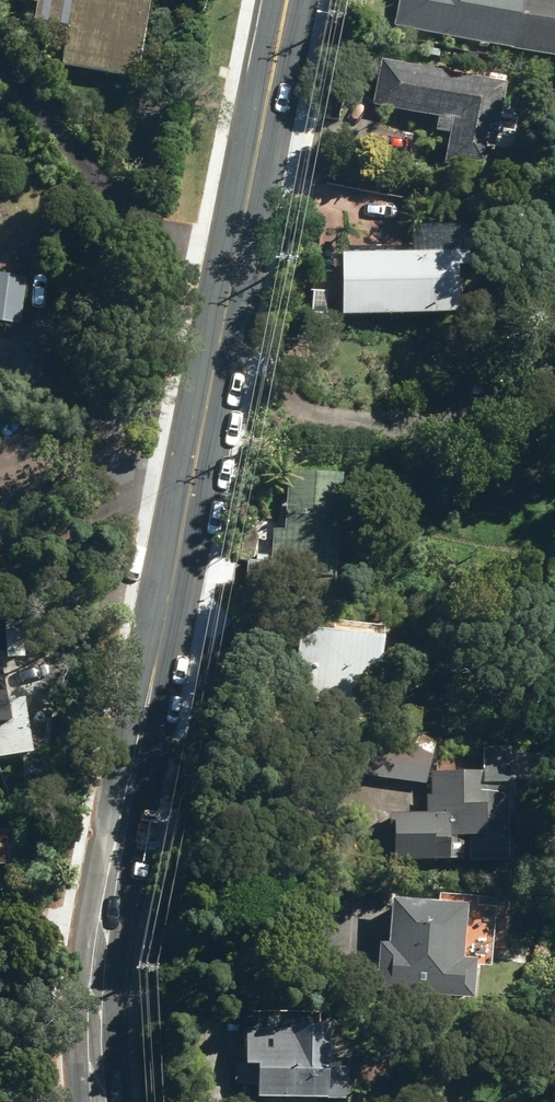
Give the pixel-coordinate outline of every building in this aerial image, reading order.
[(40,15),(73,20),(67,59),(144,73),(157,0),(43,0),(40,15)] [(517,0),(395,0),(389,30),(507,56),(517,0)] [(507,56),(554,67),(554,0),(517,0),(507,56)] [(478,91),(373,66),(364,111),(428,126),(425,140),(440,143),(435,175),(476,184),(481,162),(498,165),(507,119),(491,115),(495,95),(494,95),(495,88),(480,84),(478,91)] [(321,262),(322,324),(444,324),(444,262),(321,262)] [(23,321),(29,271),(0,269),(0,318),(23,321)] [(275,570),(343,575),(351,473),(296,469),(291,529),(278,528),(275,570)] [(333,711),(368,716),(371,700),(386,702),(396,630),(309,617),(298,689),(335,695),(333,711)] [(38,749),(32,693),(13,693),(11,672),(0,673),(0,753),(38,749)] [(431,809),(393,808),(393,862),(458,862),(458,856),(470,857),(469,864),(484,863),(483,857),(514,858),(514,835),(554,835),(554,773),(495,773),(495,765),(437,765),(438,791),(432,792),(431,809)] [(22,860),(20,825),(0,826),(0,862),(22,860)] [(384,988),(482,993),(484,954),(473,953),(476,898),(395,894),(393,940),(386,939),(384,988)] [(265,1094),(352,1096),(352,1062),(339,1062),(339,1018),(242,1017),(241,1080),(265,1081),(265,1094)]
